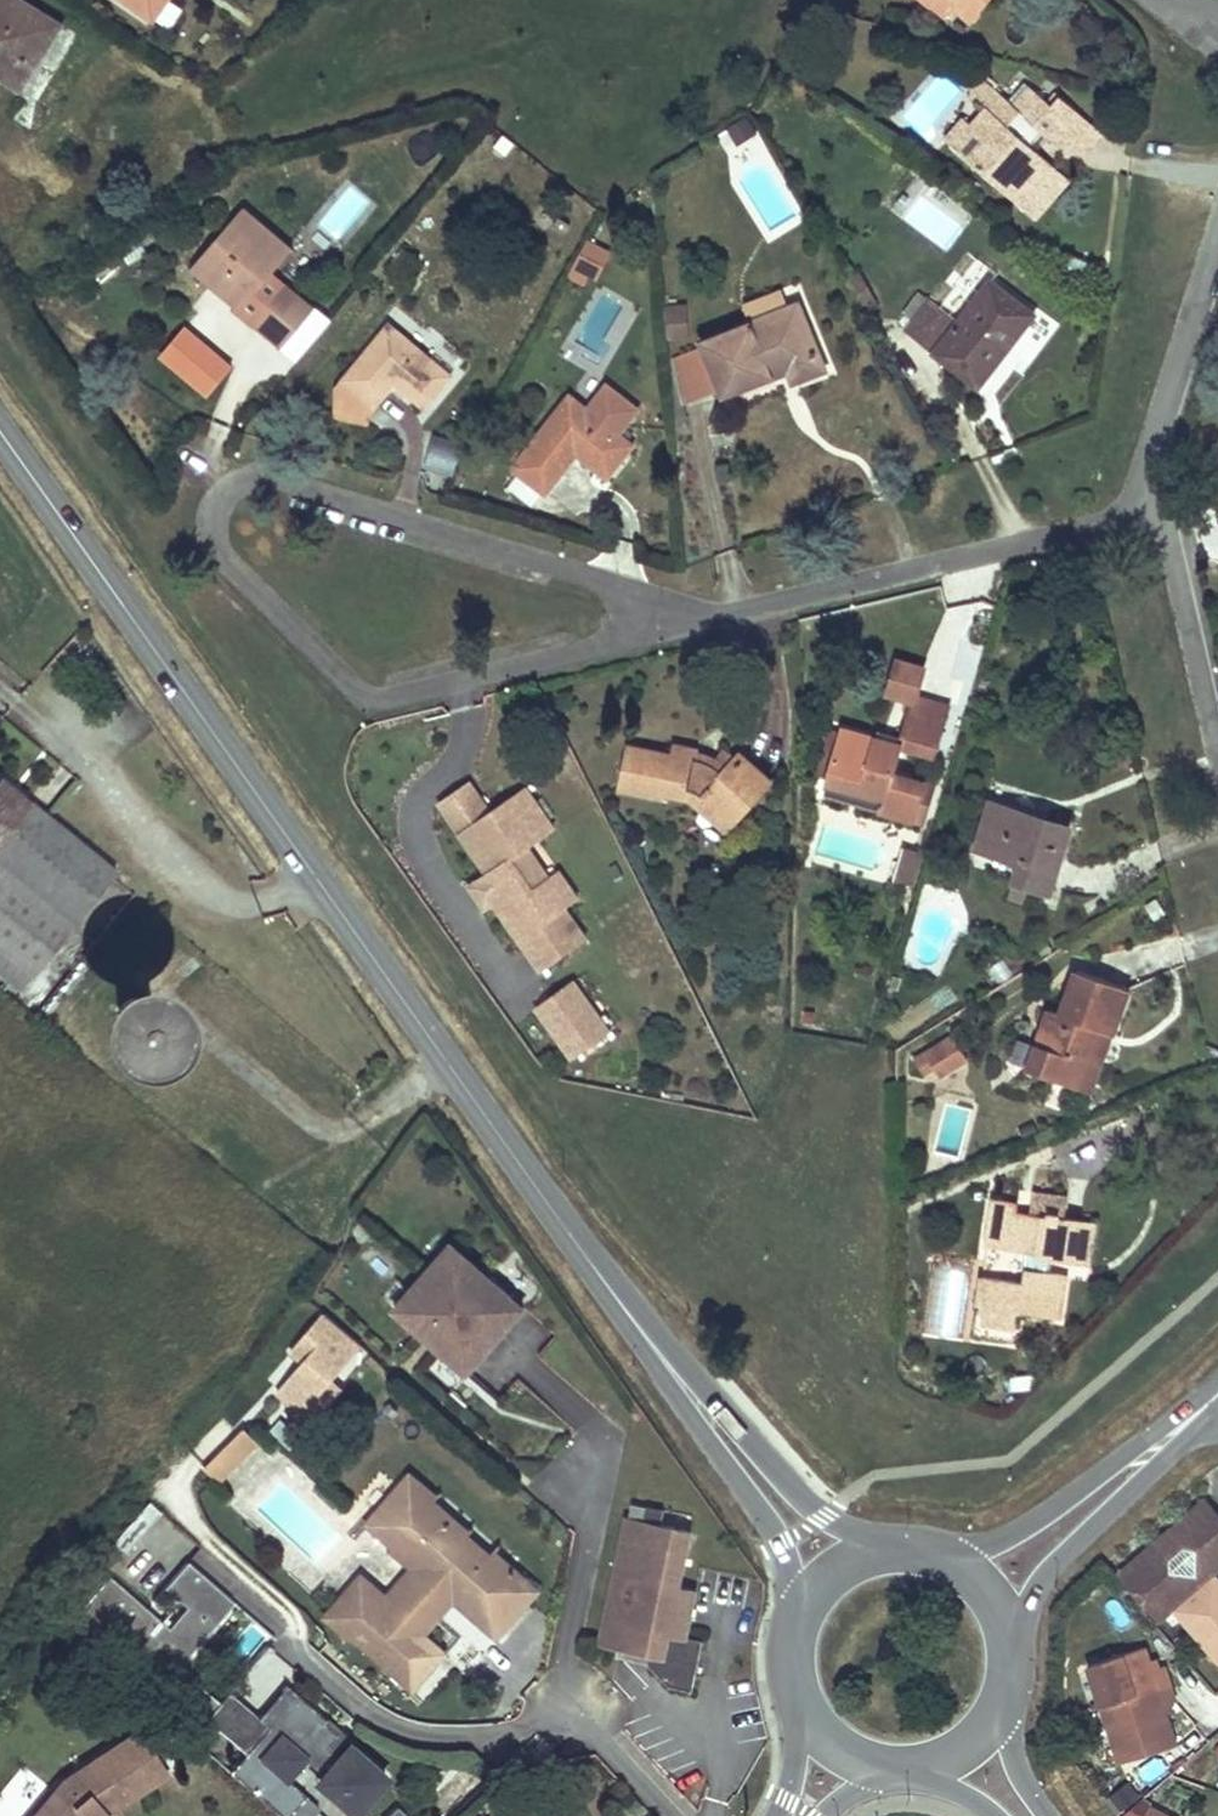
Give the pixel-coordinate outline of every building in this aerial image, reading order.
[(22,0),(0,0),(0,76),(23,90),(62,25),(22,0)] [(169,0),(127,0),(156,20),(169,0)] [(948,18),(955,9),(971,24),(991,0),(926,0),(948,18)] [(1066,177),(1026,141),(1031,135),(1037,128),(1049,139),(1056,132),(1075,110),(1053,89),(1044,99),(1026,82),(1009,101),(981,75),(966,91),(986,109),(972,126),(968,123),(949,144),(1031,216),(1066,177)] [(1098,130),(1075,110),(1056,132),(1078,152),(1098,130)] [(761,135),(750,117),(728,131),(738,148),(761,135)] [(949,144),(968,123),(963,118),(945,140),(949,144)] [(291,248),(246,210),(194,270),(236,307),(255,286),(257,288),(269,274),(291,248)] [(596,277),(607,255),(590,247),(580,270),(591,275),(596,277)] [(586,286),(591,275),(580,270),(574,281),(586,286)] [(286,288),(269,274),(257,288),(274,304),(286,288)] [(1033,314),(990,283),(960,320),(929,296),(903,330),(930,353),(933,352),(979,386),(993,367),(1033,314)] [(314,306),(289,286),(286,288),(274,304),(255,325),(269,336),(282,346),(314,306)] [(770,294),(745,304),(752,323),(778,313),(770,294)] [(825,370),(798,304),(778,313),(752,323),(705,341),(724,394),(749,385),(791,370),(795,381),(825,370)] [(689,340),(689,312),(670,312),(670,341),(689,340)] [(390,323),(337,388),(338,417),(356,421),(371,425),(377,405),(395,382),(426,407),(451,375),(390,323)] [(608,478),(636,445),(622,433),(642,409),(611,384),(591,408),(574,393),(512,466),(526,478),(543,492),(577,452),(608,478)] [(451,477),(460,446),(434,438),(425,469),(451,477)] [(898,669),(888,702),(913,710),(915,705),(923,676),(898,669)] [(915,705),(913,710),(910,723),(916,725),(907,756),(936,764),(951,716),(930,709),(915,705)] [(841,736),(829,781),(887,798),(884,811),(881,820),(912,828),(923,789),(896,781),(904,753),(841,736)] [(672,754),(626,747),(619,789),(665,796),(667,792),(690,796),(696,788),(735,825),(772,783),(750,764),(739,754),(734,759),(721,750),(712,764),(698,758),(698,751),(673,748),(672,754)] [(887,798),(829,781),(825,794),(884,811),(887,798)] [(33,978),(116,878),(50,823),(0,782),(0,950),(33,978)] [(491,812),(471,782),(440,803),(461,833),(491,812)] [(530,847),(557,829),(527,787),(491,812),(461,833),(492,877),(504,894),(494,902),(495,902),(543,971),(587,940),(566,909),(580,899),(561,871),(551,878),(535,888),(514,858),(530,847)] [(735,825),(696,788),(690,796),(729,832),(735,825)] [(1052,890),(1072,825),(1043,817),(992,802),(977,849),(1020,861),(1014,879),(1028,883),(1052,890)] [(551,878),(530,847),(514,858),(535,888),(551,878)] [(911,894),(921,860),(903,854),(892,888),(911,894)] [(504,894),(492,877),(474,889),(487,907),(495,902),(494,902),(504,894)] [(1023,900),(1028,883),(1014,879),(1009,896),(1023,900)] [(18,994),(33,978),(0,950),(0,980),(18,994)] [(1112,983),(1079,971),(1064,1013),(1052,1009),(1040,1044),(1050,1047),(1043,1073),(1083,1087),(1103,1030),(1113,1033),(1129,989),(1112,983)] [(574,984),(537,1010),(573,1060),(610,1034),(574,984)] [(119,1008),(117,1015),(118,1022),(121,1029),(127,1033),(134,1035),(141,1035),(148,1031),(152,1026),(155,1019),(154,1011),(151,1005),(145,1000),(138,998),(130,999),(124,1002),(119,1008)] [(1093,1091),(1113,1033),(1103,1030),(1083,1087),(1093,1091)] [(956,1035),(919,1059),(929,1074),(937,1069),(944,1079),(972,1061),(956,1035)] [(1043,1073),(1050,1047),(1040,1044),(1031,1069),(1043,1073)] [(1034,1191),(1031,1213),(1065,1217),(1069,1194),(1034,1191)] [(1083,1259),(1088,1220),(1065,1217),(1031,1213),(1019,1211),(1020,1202),(993,1198),(988,1244),(1029,1251),(1024,1281),(983,1275),(979,1304),(986,1305),(983,1325),(1015,1330),(1018,1311),(1052,1316),(1054,1305),(1059,1306),(1064,1272),(1047,1270),(1048,1254),(1083,1259)] [(468,1378),(526,1314),(454,1250),(397,1315),(468,1378)] [(320,1315),(292,1347),(310,1363),(281,1397),(308,1421),(366,1354),(320,1315)] [(221,1450),(237,1434),(223,1421),(208,1437),(221,1450)] [(246,1433),(211,1473),(230,1487),(264,1449),(246,1433)] [(360,1582),(330,1618),(415,1692),(446,1655),(424,1637),(438,1620),(423,1607),(439,1588),(493,1634),(534,1587),(494,1552),(482,1566),(462,1548),(472,1536),(408,1481),(376,1518),(401,1539),(392,1549),(415,1569),(385,1604),(360,1582)] [(1214,1574),(1217,1571),(1217,1513),(1207,1500),(1122,1571),(1161,1618),(1175,1607),(1217,1658),(1217,1578),(1214,1574)] [(124,1555),(159,1516),(147,1505),(112,1544),(124,1555)] [(644,1527),(646,1512),(632,1509),(629,1524),(644,1527)] [(677,1593),(690,1537),(662,1531),(665,1516),(646,1512),(644,1527),(629,1524),(601,1649),(650,1660),(647,1669),(669,1691),(691,1697),(702,1647),(685,1643),(695,1598),(677,1593)] [(176,1668),(233,1605),(186,1563),(163,1590),(185,1609),(166,1630),(109,1579),(76,1617),(158,1690),(176,1668)] [(1143,1630),(1084,1647),(1117,1761),(1175,1744),(1165,1712),(1163,1705),(1172,1703),(1176,1701),(1166,1665),(1161,1666),(1153,1669),(1151,1662),(1143,1630)] [(647,1669),(650,1660),(617,1653),(615,1662),(647,1669)] [(1159,1659),(1151,1662),(1153,1669),(1161,1666),(1159,1659)] [(201,1690),(176,1668),(158,1690),(183,1711),(201,1690)] [(321,1726),(324,1722),(285,1688),(257,1720),(256,1721),(266,1730),(243,1756),(227,1774),(246,1791),(274,1815),(289,1815),(304,1799),(284,1781),(301,1760),(320,1777),(357,1810),(383,1781),(346,1748),(335,1760),(329,1756),(323,1751),(335,1738),(321,1726)] [(210,1713),(204,1708),(211,1700),(201,1690),(183,1711),(199,1726),(203,1721),(210,1713)] [(266,1730),(256,1721),(257,1720),(227,1694),(218,1705),(210,1713),(203,1721),(243,1756),(266,1730)] [(218,1705),(211,1700),(204,1708),(210,1713),(218,1705)] [(1172,1703),(1163,1705),(1165,1712),(1174,1709),(1172,1703)] [(329,1756),(343,1740),(338,1735),(324,1722),(321,1726),(335,1738),(323,1751),(329,1756)] [(33,1815),(114,1815),(115,1815),(168,1776),(140,1733),(62,1781),(33,1815)] [(22,1815),(24,1815),(40,1792),(15,1776),(0,1798),(0,1801),(22,1815)] [(320,1777),(313,1785),(349,1815),(352,1815),(357,1810),(320,1777)] [(1142,1798),(1132,1786),(1109,1803),(1119,1815),(1142,1798)] [(565,1805),(553,1815),(576,1815),(565,1805)] [(1146,1815),(1169,1815),(1150,1807),(1146,1815)]
